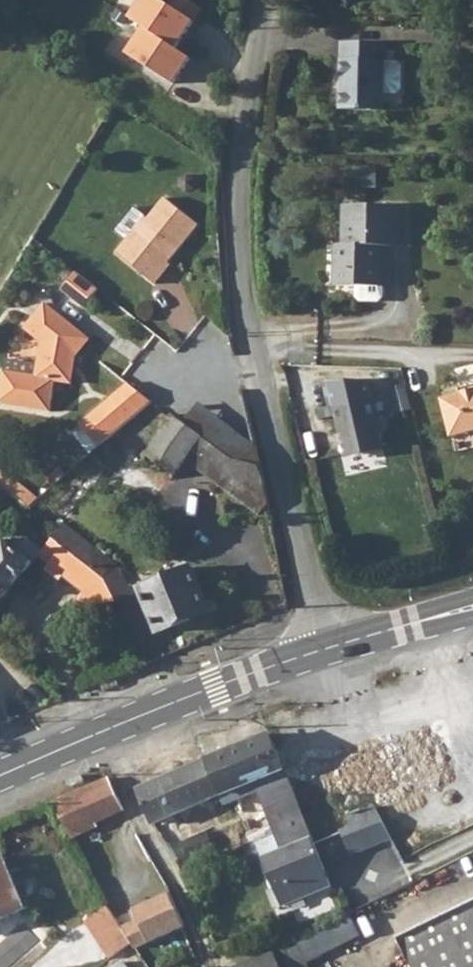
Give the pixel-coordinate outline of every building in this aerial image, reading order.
[(395,43),(351,43),(352,111),(394,111),(394,95),(408,95),(412,90),(412,67),(408,63),(394,63),(395,43)] [(349,271),(349,288),(371,288),(371,297),(375,301),(392,301),(397,297),(397,245),(412,244),(412,205),(355,206),(356,245),(362,245),(362,271),(349,271)] [(153,225),(118,256),(150,294),(163,282),(159,277),(165,272),(167,274),(201,244),(174,213),(156,228),(153,225)] [(37,304),(26,318),(72,342),(78,334),(37,304)] [(26,318),(18,330),(34,341),(28,374),(0,370),(0,403),(42,409),(46,390),(47,378),(57,380),(60,356),(69,347),(72,342),(26,318)] [(457,370),(462,391),(472,388),(472,367),(457,370)] [(73,419),(93,442),(145,399),(138,394),(134,388),(132,387),(124,379),(73,419)] [(353,404),(335,409),(346,454),(354,452),(365,455),(384,450),(368,384),(348,384),(353,404)] [(441,402),(451,441),(472,435),(472,394),(459,397),(441,402)] [(136,445),(134,448),(174,477),(185,463),(198,475),(253,520),(262,512),(257,485),(256,483),(249,480),(240,475),(181,424),(179,423),(167,413),(159,423),(156,427),(140,448),(136,445)] [(43,518),(36,527),(43,533),(51,524),(43,518)] [(43,533),(42,534),(67,554),(87,573),(103,585),(114,608),(130,597),(114,575),(107,566),(108,564),(56,519),(51,524),(43,533)] [(32,563),(54,580),(81,599),(86,594),(91,597),(103,585),(87,573),(67,554),(42,534),(35,542),(17,526),(0,545),(0,598),(32,563)] [(151,568),(135,576),(141,587),(137,589),(159,631),(192,617),(202,612),(180,569),(158,580),(151,568)] [(102,682),(105,690),(120,684),(117,676),(102,682)] [(266,732),(236,745),(254,792),(267,825),(272,837),(274,841),(281,838),(285,847),(296,841),(309,837),(306,830),(266,732)] [(254,792),(236,745),(133,789),(149,825),(217,796),(220,805),(254,792)] [(86,782),(83,774),(68,779),(71,788),(86,782)] [(102,778),(48,800),(67,838),(92,827),(90,822),(118,809),(102,778)] [(368,805),(341,816),(346,825),(335,829),(346,853),(383,836),(368,805)] [(267,825),(243,835),(244,840),(247,846),(252,844),(272,837),(267,825)] [(309,837),(296,841),(299,847),(311,842),(309,837)] [(277,850),(256,858),(268,888),(275,905),(328,884),(311,842),(299,847),(296,841),(285,847),(277,850)] [(21,909),(0,858),(0,917),(21,909)] [(275,905),(268,888),(264,890),(271,907),(275,905)] [(162,894),(125,911),(130,921),(126,922),(116,928),(128,947),(130,949),(176,927),(162,894)] [(390,937),(405,966),(472,966),(472,897),(390,937)] [(116,928),(101,907),(77,922),(102,962),(128,947),(116,928)] [(125,911),(122,913),(126,922),(130,921),(125,911)] [(291,943),(301,965),(365,936),(355,914),(291,943)] [(230,966),(275,966),(269,952),(230,966)]
